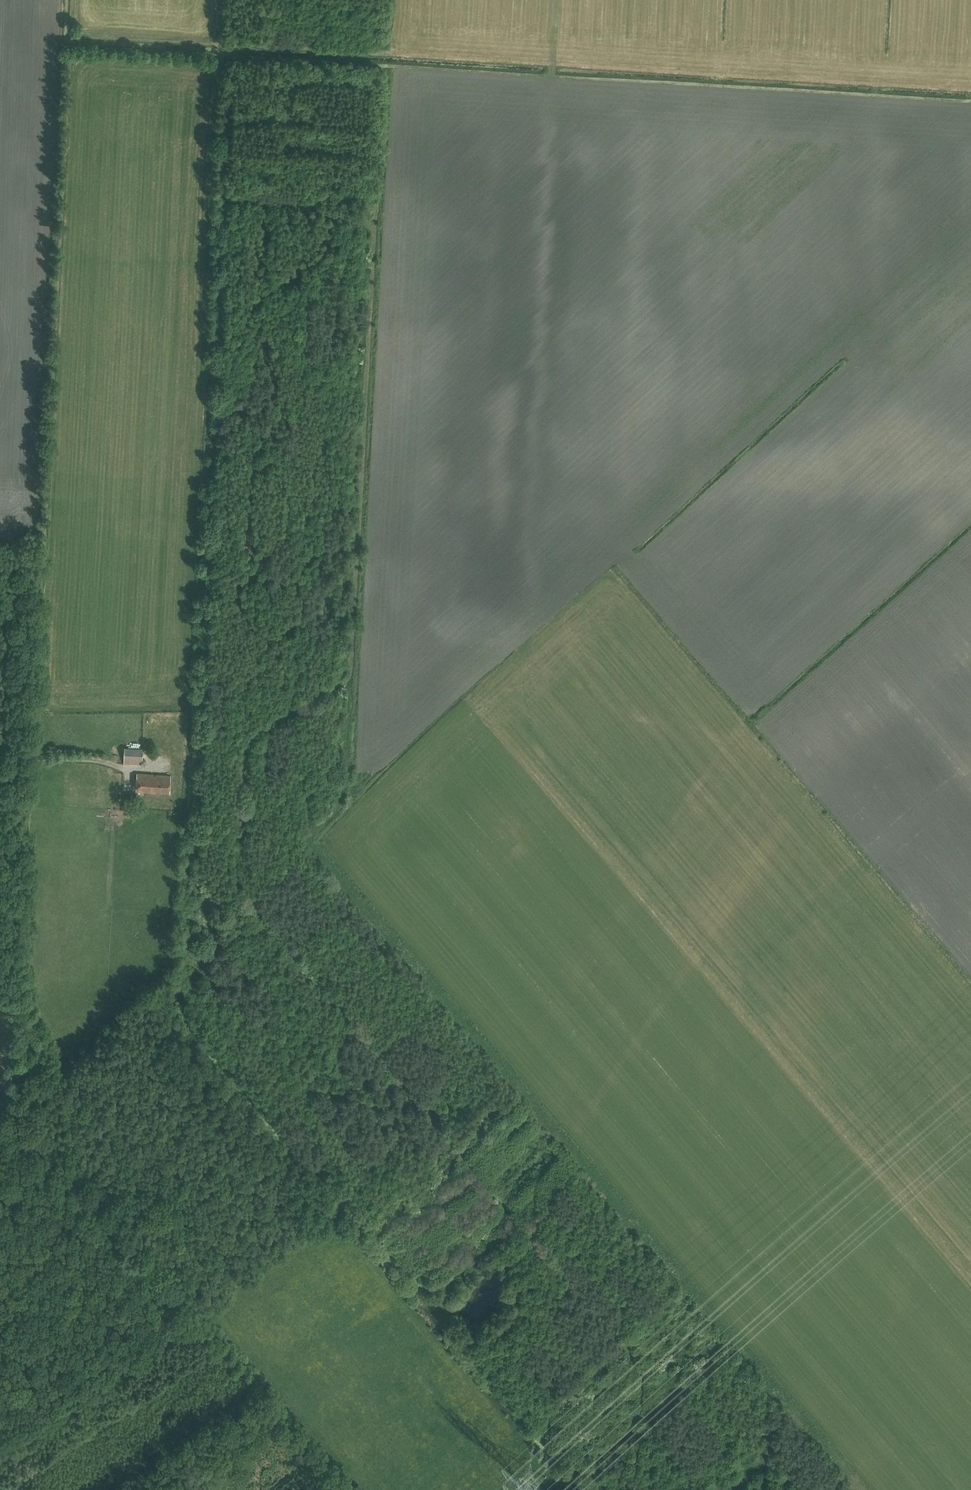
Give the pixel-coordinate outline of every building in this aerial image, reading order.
[(124,764),(142,764),(142,748),(124,747),(124,764)] [(170,775),(137,773),(136,791),(169,793),(170,775)]
